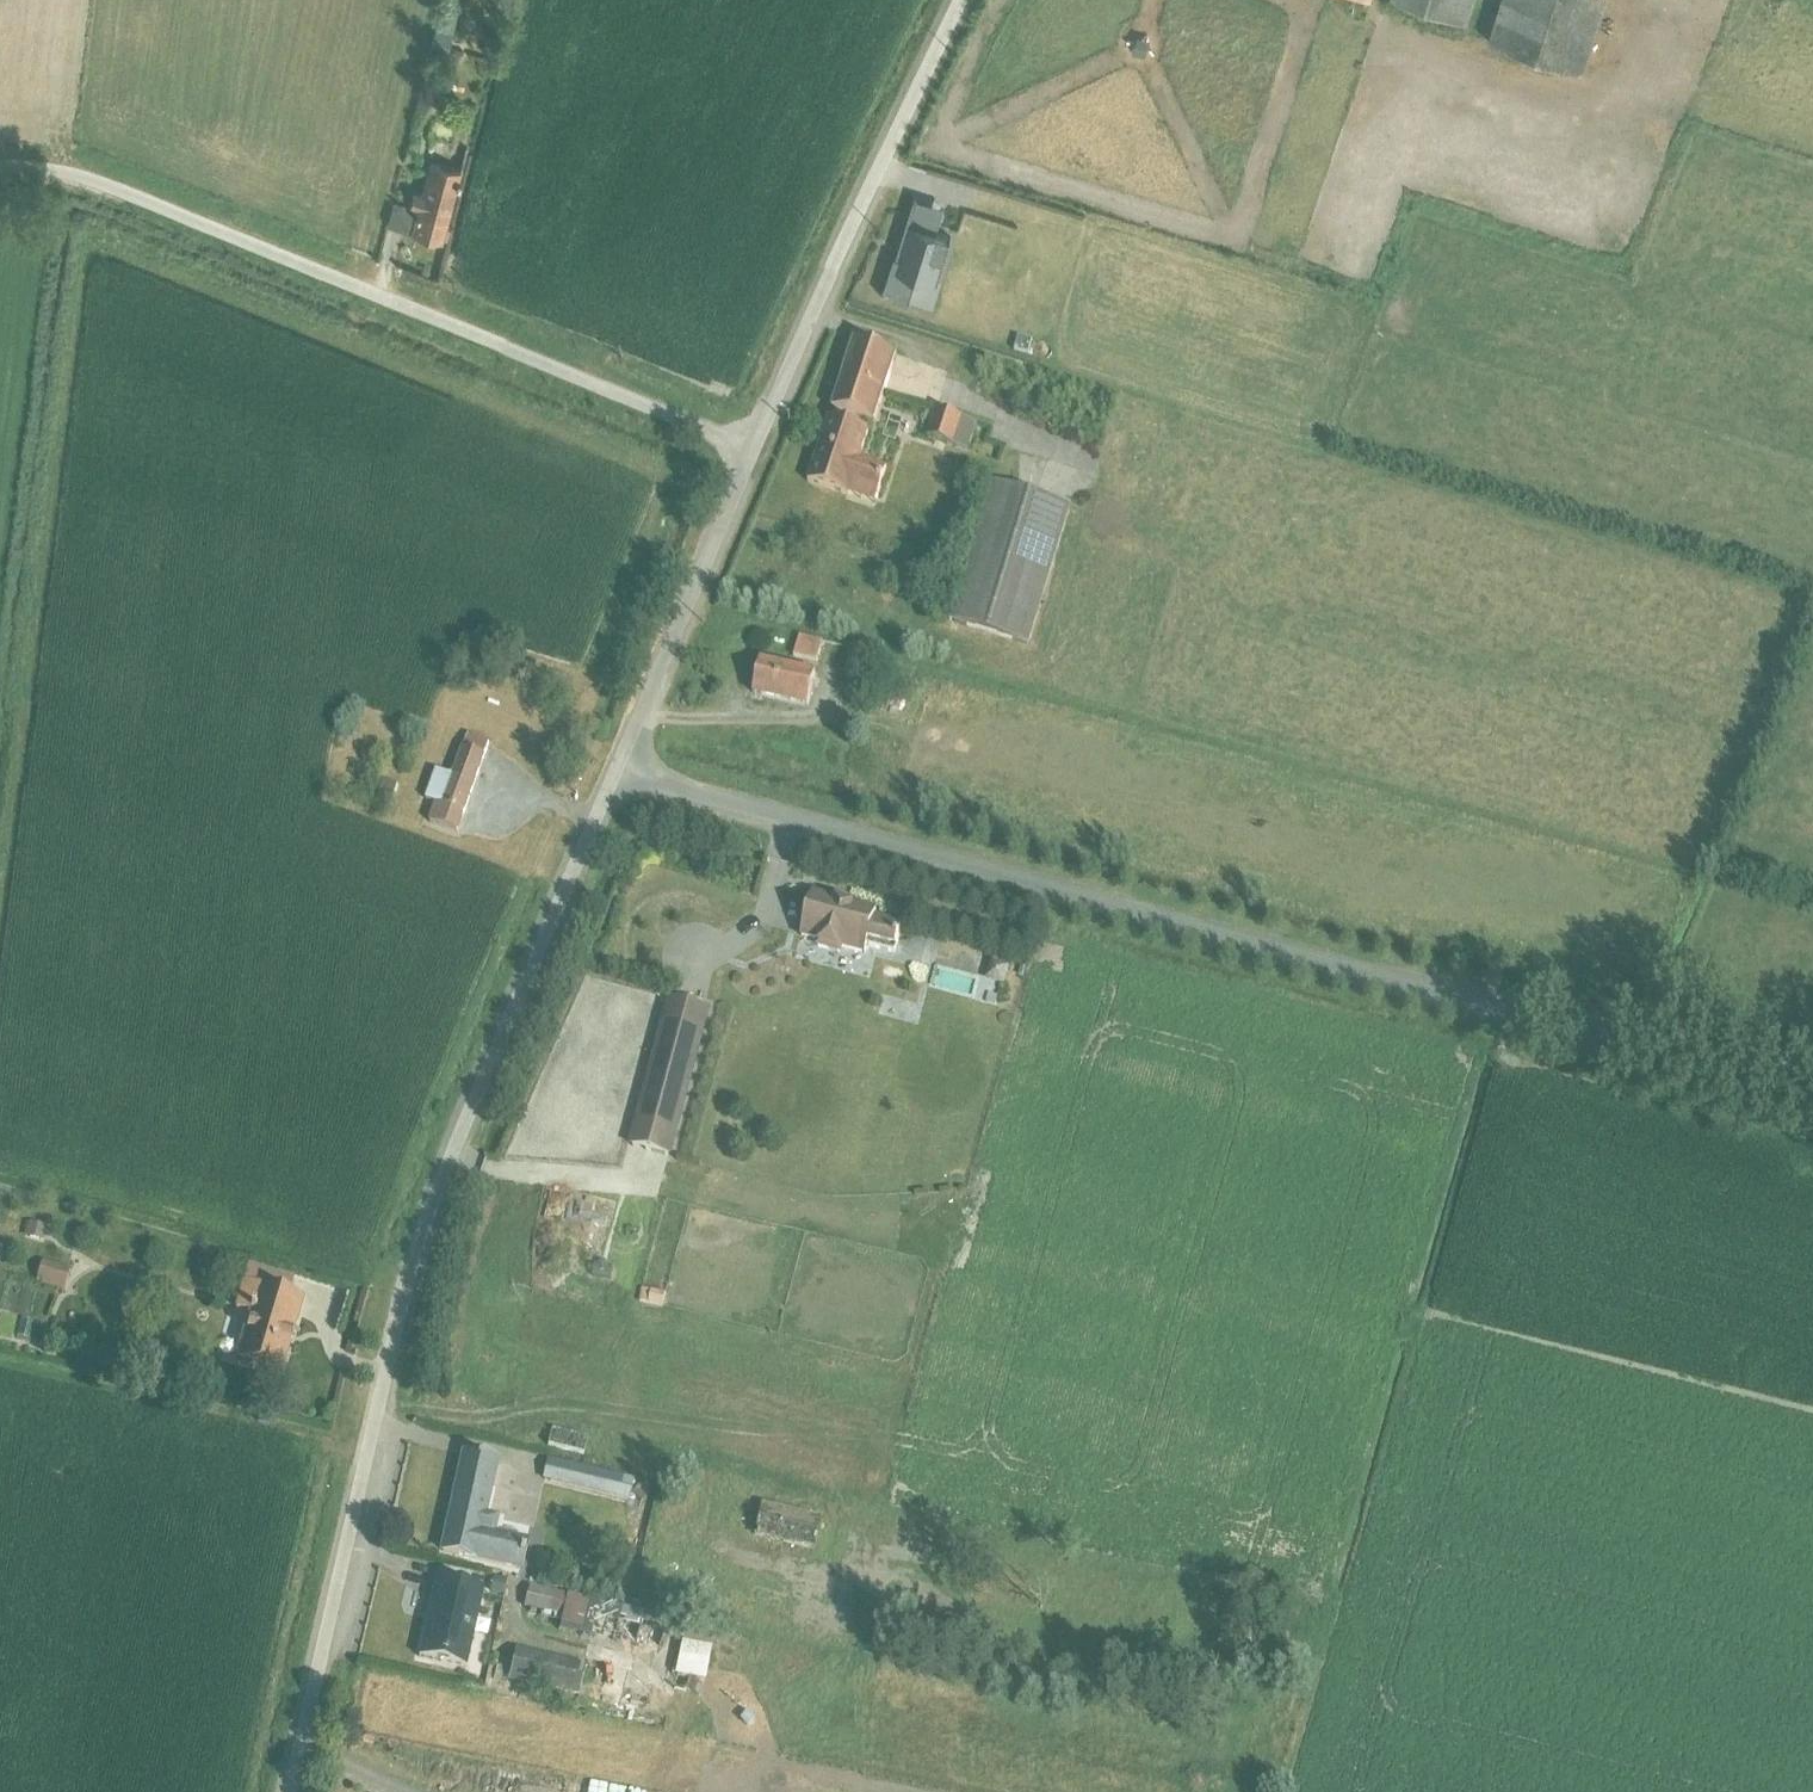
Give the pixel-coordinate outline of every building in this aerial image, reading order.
[(1468,20),(1474,0),(1405,0),(1468,20)] [(1489,39),(1584,70),(1607,0),(1501,0),(1489,39)] [(436,28),(431,48),(448,52),(453,32),(436,28)] [(418,209),(412,232),(412,233),(443,242),(458,185),(460,186),(461,180),(460,180),(462,170),(431,162),(421,193),(414,191),(410,205),(409,207),(418,209)] [(908,223),(937,232),(945,207),(916,198),(908,223)] [(409,207),(410,205),(394,200),(387,226),(412,232),(418,209),(409,207)] [(937,232),(908,223),(902,240),(906,241),(901,258),(895,256),(883,296),(908,304),(917,276),(938,282),(947,256),(945,256),(951,236),(937,232)] [(855,339),(832,407),(874,421),(896,353),(855,339)] [(936,406),(928,435),(970,447),(979,419),(936,406)] [(830,415),(808,480),(875,502),(887,467),(859,457),(869,428),(830,415)] [(991,479),(949,618),(1029,642),(1071,504),(991,479)] [(800,635),(795,655),(818,660),(823,639),(800,635)] [(761,660),(754,692),(809,704),(816,673),(761,660)] [(437,769),(426,799),(437,802),(429,821),(458,831),(490,742),(468,734),(464,747),(462,746),(452,775),(437,769)] [(376,777),(369,797),(377,800),(376,803),(391,807),(398,785),(376,777)] [(812,893),(801,934),(817,938),(815,946),(841,953),(843,948),(864,953),(867,944),(896,952),(903,924),(875,917),(877,910),(812,893)] [(994,953),(986,979),(1005,984),(1010,967),(1006,966),(1009,957),(994,953)] [(673,998),(634,1146),(668,1155),(708,1008),(673,998)] [(28,1221),(24,1236),(44,1241),(48,1226),(28,1221)] [(42,1260),(36,1281),(64,1289),(70,1268),(42,1260)] [(595,1263),(592,1274),(611,1278),(613,1267),(609,1266),(610,1262),(599,1260),(598,1264),(595,1263)] [(243,1281),(290,1295),(294,1277),(248,1264),(243,1281)] [(290,1295),(243,1281),(235,1307),(248,1311),(240,1331),(241,1332),(234,1358),(238,1365),(248,1368),(251,1364),(281,1373),(303,1299),(290,1295)] [(642,1287),(638,1299),(663,1305),(666,1291),(642,1287)] [(552,1428),(548,1443),(584,1452),(588,1437),(552,1428)] [(465,1453),(443,1551),(522,1569),(529,1539),(496,1532),(499,1516),(487,1513),(499,1461),(465,1453)] [(547,1458),(543,1479),(630,1499),(635,1479),(547,1458)] [(763,1498),(754,1537),(813,1550),(821,1511),(763,1498)] [(437,1578),(419,1657),(467,1667),(484,1588),(437,1578)] [(666,1627),(668,1616),(529,1585),(524,1606),(561,1614),(558,1630),(590,1637),(595,1616),(637,1625),(638,1621),(666,1627)] [(685,1643),(678,1676),(710,1683),(717,1649),(685,1643)] [(516,1647),(509,1678),(578,1694),(585,1664),(516,1647)] [(664,1729),(671,1708),(635,1698),(629,1719),(664,1729)]
